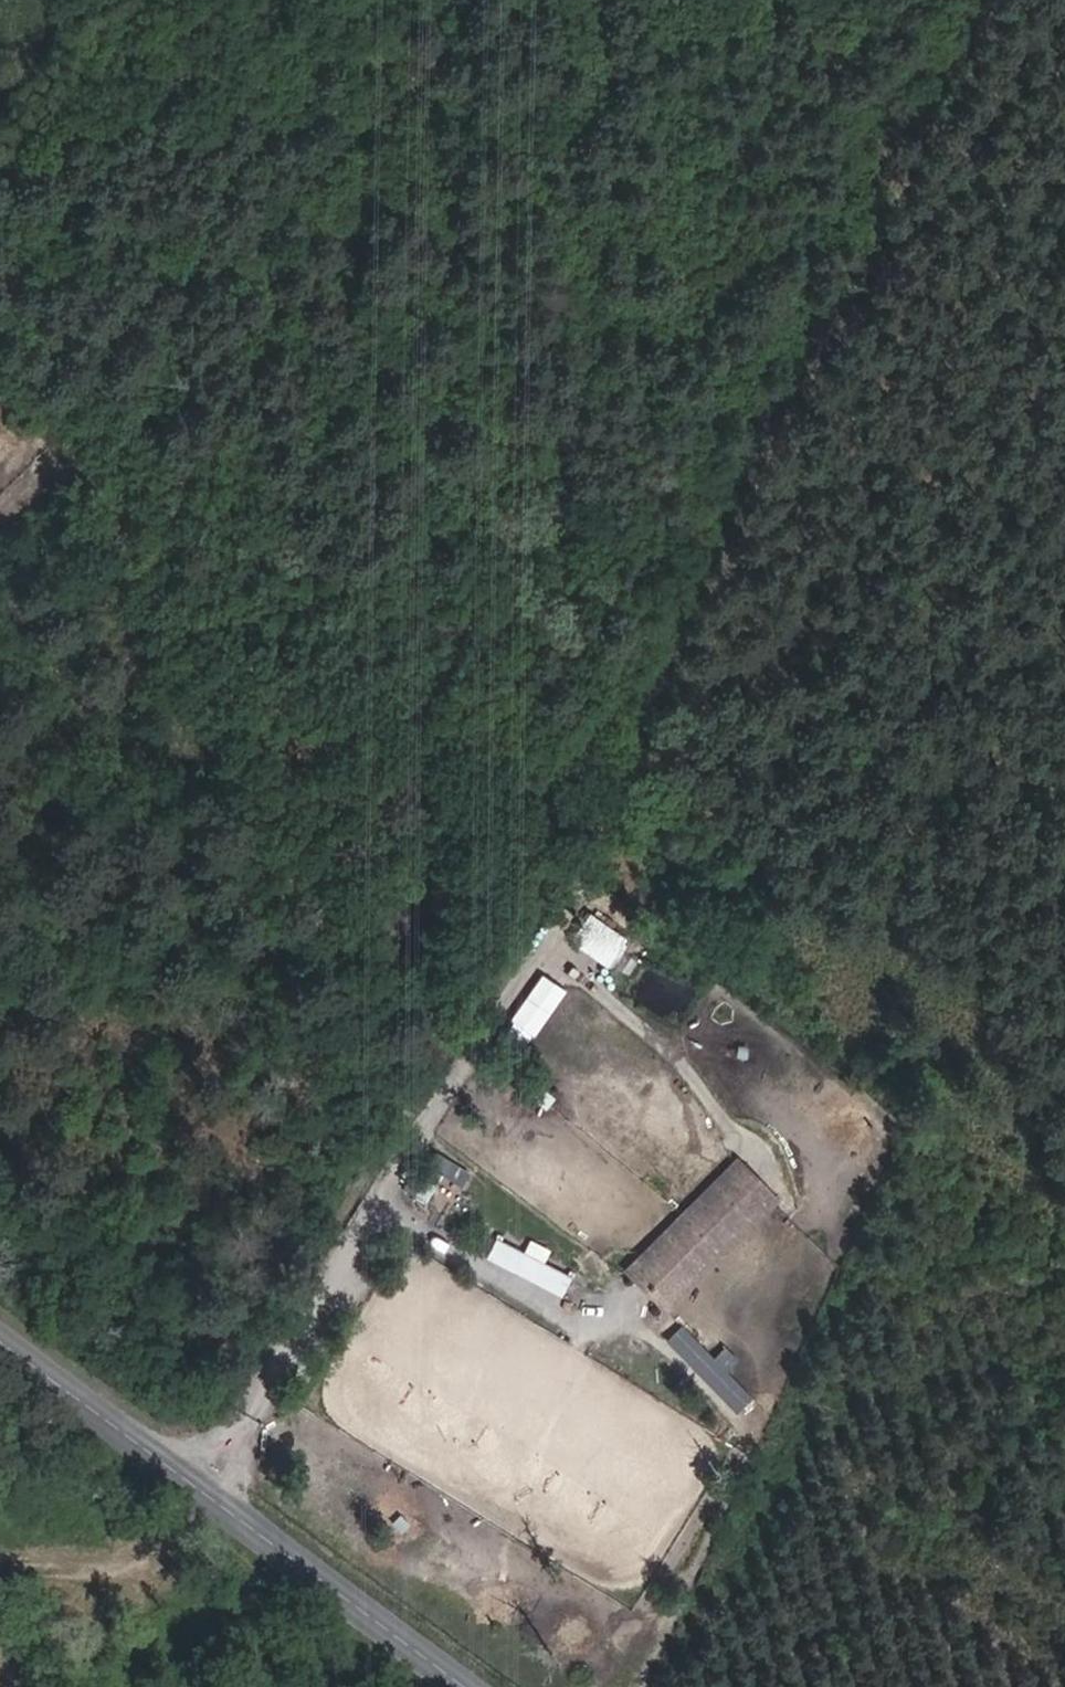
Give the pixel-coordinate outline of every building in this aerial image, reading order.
[(583,911),(566,942),(620,972),(637,941),(583,911)] [(537,972),(504,1036),(533,1051),(565,986),(537,972)] [(425,1199),(442,1173),(463,1186),(472,1171),(435,1148),(409,1190),(425,1199)] [(739,1168),(629,1276),(664,1312),(774,1203),(739,1168)] [(489,1258),(563,1296),(571,1281),(497,1243),(489,1258)] [(732,1414),(751,1398),(685,1320),(666,1336),(732,1414)]
